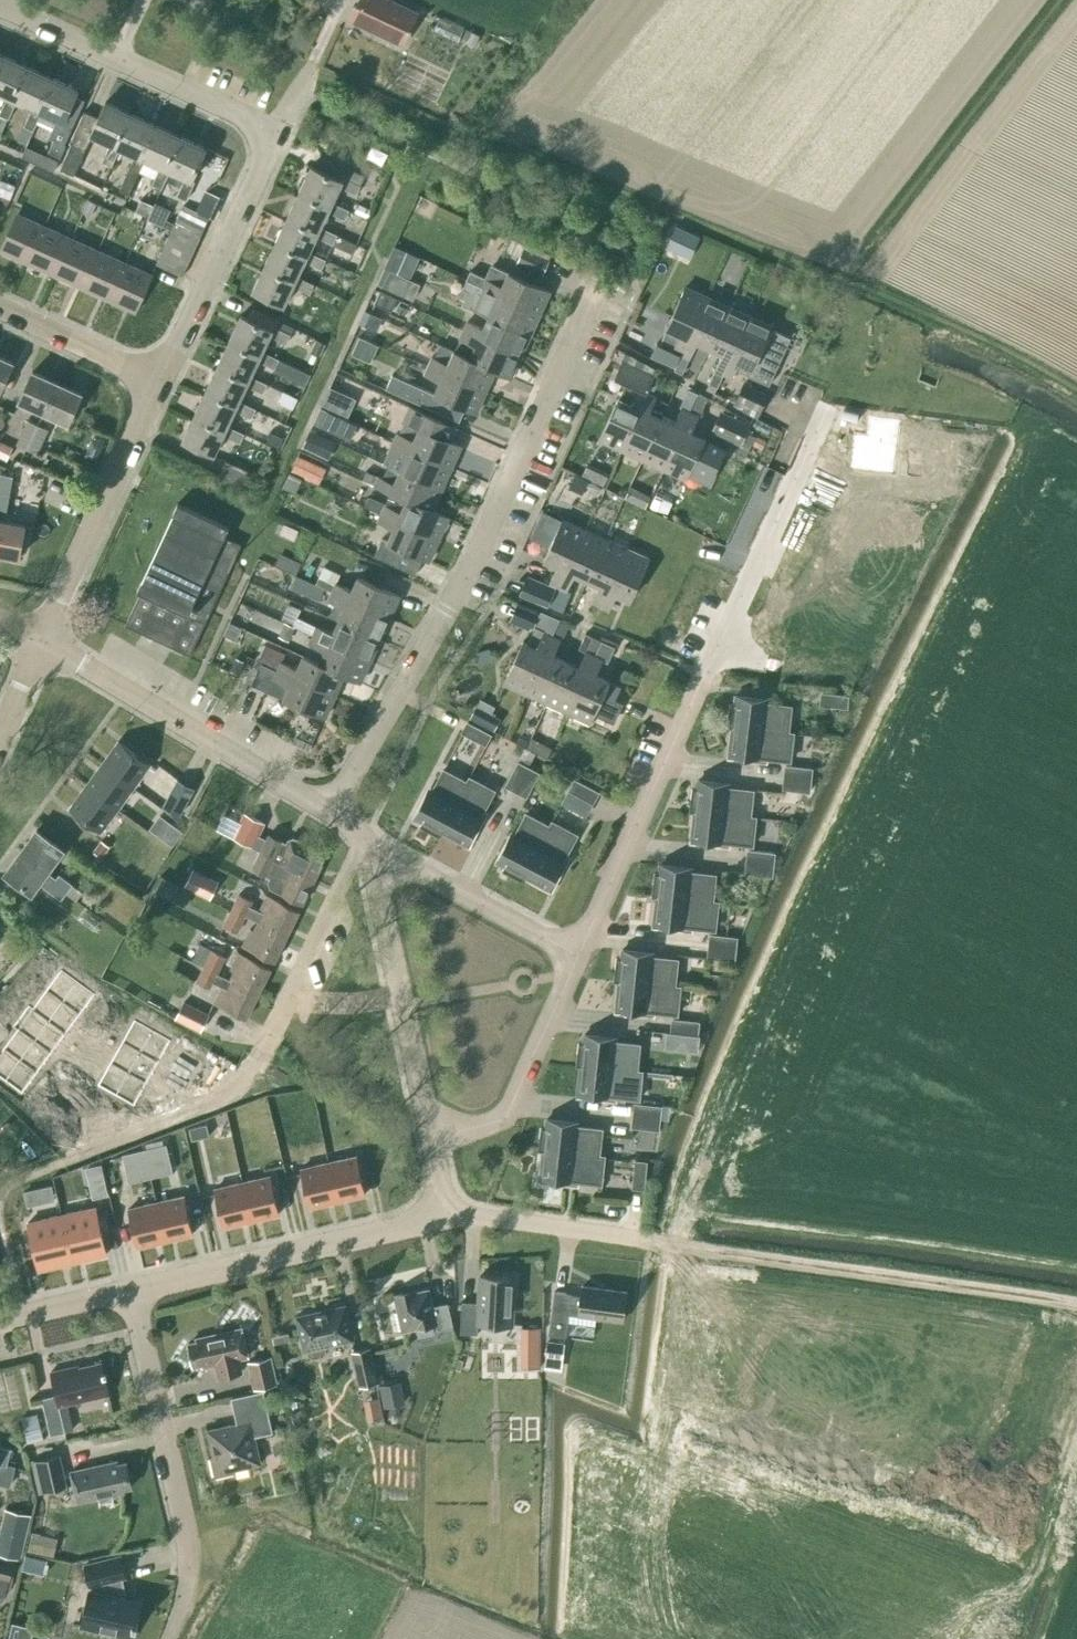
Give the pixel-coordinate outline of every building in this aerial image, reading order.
[(349,19),(402,44),(409,30),(411,30),(412,27),(410,27),(417,12),(392,0),(358,0),(349,19)] [(27,66),(2,55),(0,60),(0,93),(6,96),(0,110),(0,133),(1,134),(16,100),(12,99),(27,66)] [(37,110),(52,77),(27,66),(12,99),(16,100),(31,108),(17,139),(26,144),(38,119),(41,112),(37,110)] [(41,112),(38,119),(53,126),(48,137),(64,144),(80,109),(71,104),(78,89),(52,77),(37,110),(41,112)] [(116,146),(131,113),(105,101),(98,116),(84,110),(69,141),(72,142),(60,168),(73,174),(92,135),(110,143),(102,161),(111,165),(119,147),(116,146)] [(141,157),(156,124),(131,113),(116,146),(119,147),(135,154),(119,189),(128,194),(144,159),(141,157)] [(165,169),(181,136),(156,124),(141,157),(144,159),(160,166),(152,184),(161,188),(169,170),(165,169)] [(165,169),(169,170),(185,177),(176,195),(186,199),(194,180),(191,179),(206,147),(181,136),(165,169)] [(331,203),(332,201),(339,186),(356,194),(365,175),(320,154),(315,167),(311,165),(300,188),(331,203)] [(41,165),(53,171),(58,160),(46,155),(41,165)] [(12,185),(7,183),(2,185),(0,189),(0,190),(2,194),(7,197),(11,195),(14,190),(12,185)] [(348,209),(332,201),(331,203),(300,188),(288,214),(319,228),(320,226),(328,211),(344,218),(348,209)] [(90,215),(96,203),(89,199),(83,211),(90,215)] [(148,216),(153,204),(140,199),(135,210),(148,216)] [(367,216),(371,208),(358,202),(355,211),(367,216)] [(177,216),(204,228),(209,216),(182,204),(177,216)] [(28,262),(44,225),(17,213),(0,250),(28,262)] [(337,234),(320,226),(319,228),(288,214),(276,239),(308,254),(309,251),(316,236),(332,243),(337,234)] [(198,240),(204,228),(177,216),(172,228),(198,240)] [(54,274),(71,238),(44,225),(28,262),(54,274)] [(675,226),(665,246),(689,257),(699,237),(675,226)] [(193,252),(198,240),(172,228),(167,240),(193,252)] [(81,286),(97,250),(71,238),(54,274),(81,286)] [(325,259),(309,251),(308,254),(276,239),(264,264),(296,279),(297,276),(304,261),(321,268),(325,259)] [(187,264),(193,252),(167,240),(161,252),(187,264)] [(542,274),(549,259),(523,248),(516,262),(542,274)] [(107,298),(124,262),(97,250),(81,286),(107,298)] [(182,276),(187,264),(161,252),(156,264),(182,276)] [(124,262),(107,298),(135,311),(151,274),(124,262)] [(314,284),(297,276),(296,279),(264,264),(252,291),(284,305),(293,285),(309,293),(314,284)] [(390,269),(382,285),(404,295),(412,279),(390,269)] [(482,287),(539,312),(549,290),(508,272),(502,285),(486,278),(482,287)] [(675,365),(681,354),(707,296),(685,286),(666,328),(659,343),(656,342),(651,354),(675,365)] [(530,334),(539,312),(482,287),(478,295),(495,303),(489,315),(530,334)] [(391,310),(397,297),(380,290),(374,303),(391,310)] [(721,321),(728,306),(707,296),(681,354),(689,357),(696,342),(709,347),(721,321)] [(715,369),(723,373),(749,316),(728,306),(721,321),(709,347),(722,353),(715,369)] [(376,331),(382,318),(370,312),(364,325),(376,331)] [(260,354),(262,351),(269,335),(286,343),(293,327),(277,319),(274,326),(272,329),(241,314),(229,340),(260,354)] [(520,355),(530,334),(489,315),(483,328),(467,321),(463,329),(520,355)] [(772,326),(749,316),(723,373),(724,373),(732,377),(736,369),(769,385),(791,337),(771,328),(772,326)] [(494,370),(510,377),(520,355),(463,329),(460,337),(461,338),(455,350),(470,357),(470,358),(494,369),(494,370)] [(365,358),(372,342),(360,336),(352,352),(365,358)] [(319,355),(325,342),(316,338),(310,351),(319,355)] [(279,358),(262,351),(260,354),(229,340),(217,365),(249,379),(250,375),(258,360),(274,368),(279,358)] [(470,358),(470,357),(455,350),(440,343),(433,357),(432,356),(428,365),(485,391),(494,370),(494,369),(470,358)] [(675,365),(674,368),(683,372),(689,357),(681,354),(675,365)] [(13,362),(0,356),(0,390),(13,362)] [(621,448),(647,392),(646,391),(653,376),(621,361),(614,377),(625,382),(599,438),(621,448)] [(267,383),(250,375),(249,379),(217,365),(205,389),(237,404),(239,400),(246,385),(263,392),(267,383)] [(475,413),(485,391),(428,365),(424,374),(440,381),(434,394),(391,375),(386,388),(416,401),(444,414),(450,401),(475,413)] [(717,387),(724,373),(723,373),(715,369),(709,383),(717,387)] [(43,412),(56,382),(32,371),(18,401),(43,412)] [(761,411),(769,393),(743,381),(735,399),(761,411)] [(56,382),(43,412),(68,423),(81,393),(56,382)] [(329,386),(321,404),(347,416),(355,399),(355,398),(329,386)] [(255,408),(239,400),(237,404),(205,389),(194,414),(225,429),(227,425),(234,410),(251,417),(255,408)] [(293,408),(297,397),(282,390),(277,401),(293,408)] [(681,407),(689,411),(697,395),(689,391),(681,407)] [(642,458),(661,417),(648,411),(656,395),(647,392),(621,448),(642,458)] [(393,441),(451,467),(461,445),(452,441),(458,428),(408,406),(402,419),(419,426),(413,440),(397,433),(393,441)] [(663,468),(690,411),(689,411),(681,407),(674,423),(661,417),(642,458),(663,468)] [(341,435),(348,420),(326,409),(319,424),(341,435)] [(741,443),(750,423),(721,409),(711,430),(741,443)] [(690,411),(663,468),(685,478),(704,437),(691,431),(698,415),(690,411)] [(244,433),(227,425),(225,429),(194,414),(182,440),(213,454),(223,434),(239,442),(244,433)] [(893,472),(900,418),(869,414),(869,416),(871,416),(870,427),(868,427),(867,433),(854,432),(849,467),(893,472)] [(28,419),(17,443),(27,448),(38,424),(28,419)] [(48,428),(38,424),(27,448),(37,452),(48,428)] [(310,429),(302,446),(328,458),(336,441),(310,429)] [(279,447),(284,437),(271,431),(266,441),(279,447)] [(6,459),(13,446),(0,440),(0,456),(6,459)] [(441,488),(451,467),(393,441),(390,450),(393,452),(388,464),(441,488)] [(319,465),(298,455),(291,469),(312,479),(319,465)] [(244,483),(250,471),(225,460),(220,472),(244,483)] [(602,485),(608,473),(588,463),(582,475),(588,478),(602,485)] [(431,510),(432,509),(441,488),(388,464),(382,477),(366,470),(362,478),(374,484),(373,484),(390,492),(406,499),(406,498),(431,510)] [(300,476),(290,472),(284,486),(294,490),(300,476)] [(588,478),(582,475),(575,472),(568,487),(581,493),(588,478)] [(11,493),(14,476),(0,473),(0,490),(11,493)] [(0,490),(0,508),(8,509),(11,493),(0,490)] [(861,504),(824,499),(820,534),(872,541),(877,508),(892,510),(894,494),(863,490),(861,504)] [(448,516),(432,509),(431,510),(406,498),(406,499),(390,492),(386,502),(369,494),(364,505),(381,512),(381,513),(438,538),(448,516)] [(189,654),(241,544),(224,536),(228,527),(202,514),(177,503),(137,590),(140,591),(125,624),(143,632),(189,654)] [(428,560),(438,538),(381,513),(377,521),(393,528),(387,540),(381,538),(374,556),(398,566),(405,550),(428,560)] [(558,585),(584,528),(562,518),(543,559),(557,565),(549,581),(558,585)] [(0,520),(0,554),(18,557),(25,525),(0,520)] [(293,539),(298,529),(284,523),(279,533),(293,539)] [(586,579),(605,538),(584,528),(558,585),(566,589),(574,573),(586,579)] [(600,605),(627,548),(605,538),(586,579),(599,585),(592,601),(600,605)] [(627,548),(600,605),(609,609),(616,593),(629,599),(649,558),(627,548)] [(332,591),(389,617),(399,595),(358,576),(352,589),(336,582),(340,572),(324,565),(316,583),(314,582),(314,583),(330,590),(332,591)] [(548,606),(557,585),(527,573),(519,593),(548,606)] [(325,601),(330,590),(314,583),(309,594),(325,601)] [(379,638),(389,617),(332,591),(328,600),(333,602),(328,615),(338,620),(379,638)] [(562,610),(567,597),(555,593),(550,605),(562,610)] [(293,624),(300,607),(288,602),(281,619),(293,624)] [(552,635),(553,635),(560,620),(561,618),(545,611),(544,613),(537,610),(536,612),(518,603),(510,619),(530,629),(531,625),(534,627),(527,643),(523,641),(504,682),(525,692),(552,635)] [(370,659),(379,638),(338,620),(333,632),(317,625),(313,634),(370,659)] [(562,639),(569,624),(560,620),(553,635),(560,639),(562,639)] [(284,621),(278,635),(289,640),(295,626),(284,621)] [(585,651),(592,636),(585,633),(578,647),(585,651)] [(360,681),(370,659),(313,634),(309,643),(325,650),(320,661),(320,662),(344,673),(343,674),(360,681)] [(560,639),(553,635),(552,635),(525,692),(547,701),(565,661),(553,655),(560,639)] [(568,711),(594,654),(601,639),(592,635),(592,636),(585,651),(578,666),(565,661),(547,701),(568,711)] [(601,639),(594,654),(603,658),(606,660),(613,645),(601,639)] [(320,662),(320,661),(303,654),(297,667),(282,661),(286,652),(266,643),(258,661),(261,662),(277,669),(334,695),(343,674),(344,673),(320,662)] [(603,658),(594,654),(568,711),(590,721),(594,713),(614,722),(623,702),(614,698),(620,686),(608,681),(609,681),(595,674),(603,658)] [(238,673),(244,661),(235,657),(230,669),(238,673)] [(324,717),(334,695),(277,669),(261,662),(251,684),(324,717)] [(845,707),(846,694),(822,691),(820,704),(845,707)] [(787,732),(790,705),(756,701),(757,698),(735,695),(734,704),(729,704),(726,726),(733,727),(733,726),(787,732)] [(486,726),(494,709),(478,700),(469,717),(486,726)] [(502,733),(507,726),(496,720),(492,728),(502,733)] [(484,744),(490,733),(468,721),(462,732),(484,744)] [(793,732),(787,732),(733,726),(733,727),(732,740),(730,740),(728,757),(755,760),(756,756),(789,760),(793,732)] [(132,786),(149,764),(117,740),(100,763),(132,786)] [(516,790),(527,768),(517,762),(505,784),(516,790)] [(117,808),(132,786),(100,763),(85,784),(117,808)] [(786,764),(785,777),(809,779),(810,767),(786,764)] [(527,768),(516,790),(527,796),(538,774),(527,768)] [(467,782),(466,781),(443,769),(427,799),(424,797),(413,817),(421,821),(419,826),(439,837),(443,830),(442,830),(467,782)] [(162,804),(180,813),(194,786),(177,777),(162,804)] [(442,830),(443,830),(454,836),(453,838),(468,846),(481,822),(478,820),(494,790),(469,777),(466,781),(467,782),(442,830)] [(785,777),(783,789),(808,791),(809,779),(785,777)] [(591,802),(597,791),(575,779),(569,790),(591,802)] [(749,817),(750,816),(752,790),(718,786),(719,782),(697,780),(696,789),(691,788),(688,811),(696,812),(696,811),(749,817)] [(68,806),(100,830),(117,808),(85,784),(68,806)] [(755,816),(750,816),(749,817),(696,811),(696,812),(694,824),(692,824),(691,842),(718,845),(718,841),(752,844),(755,816)] [(259,851),(314,878),(326,853),(304,842),(293,837),(288,839),(285,844),(266,835),(264,839),(257,836),(264,822),(244,812),(232,836),(259,850),(259,851)] [(550,826),(549,825),(526,813),(509,843),(506,842),(496,861),(504,865),(501,870),(522,880),(525,874),(524,874),(550,826)] [(524,874),(525,874),(536,880),(535,882),(551,890),(564,866),(560,864),(576,834),(551,821),(549,825),(550,826),(524,874)] [(183,829),(173,822),(162,836),(172,844),(183,829)] [(20,851),(47,871),(62,849),(36,829),(20,851)] [(101,856),(109,845),(100,838),(92,849),(101,856)] [(747,861),(772,864),(773,852),(748,849),(747,861)] [(31,892),(47,871),(20,851),(4,872),(31,892)] [(302,903),(314,878),(259,851),(251,867),(270,876),(268,881),(270,887),(280,892),(279,892),(302,903)] [(747,861),(746,873),(770,876),(772,864),(747,861)] [(712,901),(712,900),(715,874),(681,870),(681,866),(660,864),(659,873),(653,873),(651,896),(658,896),(658,895),(712,901)] [(191,868),(184,884),(210,897),(217,881),(191,868)] [(71,881),(59,872),(52,882),(63,889),(64,890),(71,881)] [(166,894),(172,882),(160,876),(154,888),(166,894)] [(71,881),(64,890),(76,899),(83,890),(71,881)] [(231,908),(245,915),(249,906),(252,900),(238,893),(231,908)] [(286,935),(299,910),(276,899),(276,900),(266,895),(259,911),(249,906),(245,915),(258,921),(286,935)] [(718,901),(712,900),(712,901),(658,895),(658,896),(657,909),(655,909),(653,926),(680,929),(681,925),(715,929),(718,901)] [(236,932),(245,915),(231,908),(223,925),(236,932)] [(274,961),(286,935),(258,921),(253,930),(250,928),(242,944),(252,949),(252,950),(274,961)] [(709,945),(734,948),(735,936),(711,933),(709,945)] [(709,945),(708,957),(733,960),(734,948),(709,945)] [(202,965),(216,972),(225,955),(211,949),(202,965)] [(674,986),(674,985),(677,959),(643,955),(643,951),(622,949),(621,958),(615,957),(613,980),(620,981),(620,980),(674,986)] [(230,979),(258,993),(270,968),(248,957),(238,953),(230,968),(234,970),(230,979)] [(32,963),(23,973),(30,979),(39,969),(32,963)] [(212,981),(216,972),(202,965),(195,980),(209,987),(212,981)] [(61,970),(46,990),(79,1014),(94,994),(61,970)] [(246,1018),(258,993),(230,979),(216,972),(212,981),(222,986),(214,1002),(224,1007),(246,1018)] [(23,973),(14,982),(21,988),(30,979),(23,973)] [(680,985),(674,985),(674,986),(620,980),(620,981),(619,994),(617,993),(615,1011),(642,1014),(643,1010),(677,1013),(680,985)] [(32,1009),(31,1010),(65,1034),(79,1014),(46,990),(32,1009)] [(113,992),(106,1003),(114,1008),(120,996),(113,992)] [(175,1017),(200,1029),(208,1013),(183,1001),(175,1017)] [(28,1006),(12,1027),(17,1030),(17,1029),(50,1053),(65,1034),(31,1010),(32,1009),(28,1006)] [(134,1020),(122,1042),(157,1062),(170,1040),(134,1020)] [(674,1020),(672,1032),(697,1035),(699,1023),(674,1020)] [(93,1026),(87,1038),(95,1042),(101,1030),(93,1026)] [(17,1030),(3,1049),(36,1073),(50,1053),(17,1029),(17,1030)] [(666,1032),(664,1048),(675,1049),(676,1033),(666,1032)] [(636,1072),(636,1071),(640,1045),(606,1040),(606,1037),(585,1034),(583,1043),(578,1042),(575,1065),(582,1066),(583,1065),(636,1072)] [(122,1042),(110,1063),(146,1083),(157,1062),(122,1042)] [(0,1053),(0,1078),(21,1093),(36,1073),(3,1049),(0,1053)] [(76,1058),(69,1069),(77,1073),(84,1062),(76,1058)] [(110,1063),(98,1085),(133,1105),(146,1083),(110,1063)] [(642,1071),(636,1071),(636,1072),(583,1065),(582,1066),(581,1079),(579,1078),(577,1096),(604,1099),(604,1095),(638,1099),(642,1071)] [(635,1104),(634,1116),(659,1119),(660,1106),(635,1104)] [(634,1116),(633,1128),(657,1131),(659,1119),(634,1116)] [(598,1156),(598,1155),(601,1129),(568,1125),(568,1121),(546,1118),(545,1128),(540,1127),(537,1150),(544,1151),(544,1150),(598,1156)] [(207,1124),(190,1128),(192,1139),(209,1135),(207,1124)] [(170,1162),(166,1144),(144,1149),(149,1167),(170,1162)] [(144,1149),(123,1154),(129,1181),(151,1176),(149,1167),(144,1149)] [(604,1156),(598,1155),(598,1156),(544,1150),(544,1151),(543,1163),(541,1163),(539,1180),(566,1183),(567,1180),(600,1184),(604,1156)] [(355,1153),(328,1159),(337,1198),(364,1192),(355,1153)] [(337,1198),(328,1159),(301,1166),(310,1204),(337,1198)] [(644,1188),(647,1163),(634,1161),(631,1187),(644,1188)] [(278,1212),(269,1173),(242,1179),(251,1218),(278,1212)] [(242,1179),(214,1186),(224,1224),(251,1218),(242,1179)] [(105,1183),(92,1186),(95,1196),(108,1193),(105,1183)] [(28,1204),(41,1201),(38,1187),(24,1190),(28,1204)] [(155,1200),(165,1238),(192,1232),(183,1193),(155,1200)] [(155,1200),(128,1206),(137,1245),(165,1238),(155,1200)] [(106,1252),(96,1213),(63,1221),(72,1260),(106,1252)] [(72,1260),(63,1221),(29,1229),(38,1268),(72,1260)] [(511,1325),(514,1276),(480,1274),(479,1302),(461,1301),(460,1332),(477,1333),(478,1323),(511,1325)] [(622,1320),(626,1291),(582,1285),(581,1296),(571,1295),(572,1293),(554,1290),(548,1334),(566,1337),(569,1311),(579,1312),(578,1314),(622,1320)] [(432,1305),(428,1288),(402,1295),(401,1292),(394,1294),(402,1330),(436,1323),(437,1330),(453,1326),(447,1302),(432,1305)] [(323,1355),(327,1349),(326,1345),(353,1339),(345,1304),(296,1315),(304,1350),(307,1349),(308,1353),(314,1357),(323,1355)] [(520,1345),(540,1344),(540,1326),(520,1326),(520,1345)] [(244,1372),(241,1358),(248,1356),(241,1328),(196,1338),(197,1341),(188,1343),(193,1365),(202,1363),(202,1366),(214,1364),(217,1378),(244,1372)] [(562,1370),(565,1341),(547,1339),(543,1368),(562,1370)] [(359,1386),(379,1381),(371,1345),(351,1349),(359,1386)] [(253,1389),(278,1384),(272,1354),(247,1359),(253,1389)] [(103,1371),(101,1362),(70,1369),(70,1367),(51,1371),(56,1394),(41,1398),(50,1435),(73,1430),(67,1403),(108,1393),(104,1375),(107,1374),(106,1370),(103,1371)] [(401,1380),(379,1384),(384,1406),(405,1402),(401,1380)] [(215,1476),(234,1472),(233,1469),(260,1463),(254,1436),(272,1431),(263,1390),(231,1397),(237,1423),(207,1429),(214,1457),(211,1457),(215,1476)] [(20,1417),(26,1442),(44,1438),(38,1413),(20,1417)] [(6,1465),(10,1448),(0,1445),(0,1464),(6,1465)] [(40,1491),(65,1486),(59,1455),(33,1461),(40,1491)] [(117,1464),(116,1461),(71,1471),(78,1501),(123,1491),(123,1488),(131,1486),(126,1462),(117,1464)] [(32,1514),(5,1507),(0,1528),(0,1554),(21,1559),(32,1514)] [(27,1549),(44,1553),(47,1536),(31,1532),(27,1549)] [(15,1560),(0,1556),(0,1594),(5,1596),(9,1580),(10,1580),(15,1560)] [(123,1598),(118,1577),(124,1576),(119,1556),(85,1564),(90,1584),(94,1583),(96,1592),(90,1590),(82,1625),(130,1636),(133,1626),(137,1627),(138,1622),(134,1621),(138,1602),(123,1598)] [(34,1627),(12,1622),(8,1638),(31,1638),(34,1627)]
